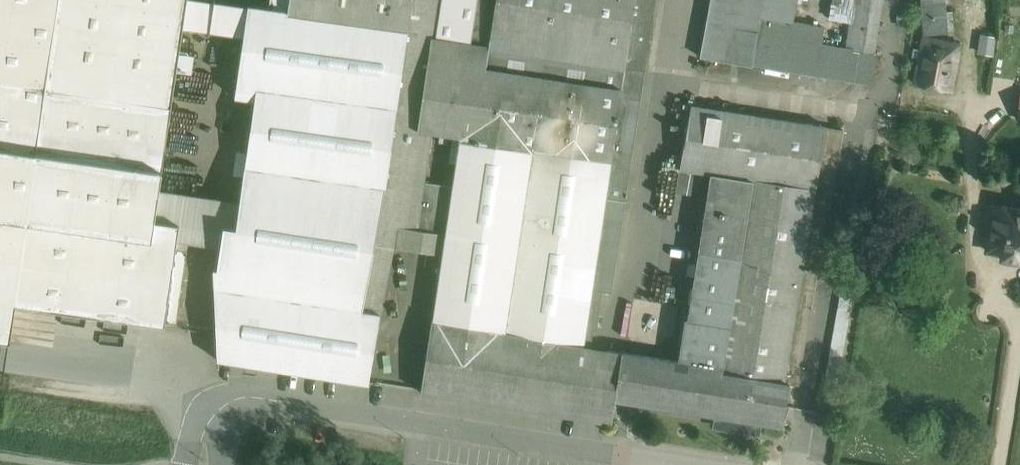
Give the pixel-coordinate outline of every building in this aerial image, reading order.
[(35,150),(57,0),(0,0),(0,145),(35,150)] [(35,150),(13,302),(15,303),(164,324),(165,322),(175,249),(179,226),(179,223),(154,219),(158,190),(183,27),(187,0),(57,0),(35,150)] [(288,11),(268,8),(208,0),(187,0),(183,27),(244,36),(235,96),(255,99),(245,166),(384,186),(379,223),(418,229),(425,181),(432,132),(417,130),(395,126),(414,0),(290,0),(288,11)] [(268,8),(288,11),(290,0),(269,0),(268,8)] [(395,126),(417,130),(431,37),(437,38),(443,0),(414,0),(395,126)] [(469,43),(437,38),(431,37),(417,130),(432,132),(461,136),(453,185),(447,233),(444,253),(434,321),(591,347),(593,330),(597,331),(603,292),(611,293),(645,71),(625,68),(636,0),(476,0),(469,43)] [(437,38),(469,43),(476,0),(443,0),(437,38)] [(625,68),(645,71),(656,0),(636,0),(625,68)] [(700,57),(751,66),(752,63),(757,34),(821,44),(824,27),(792,21),(796,0),(710,0),(700,57)] [(829,19),(850,22),(846,49),(874,53),(881,0),(832,0),(829,19)] [(923,34),(948,31),(945,0),(920,0),(923,34)] [(821,44),(757,34),(752,63),(817,74),(821,44)] [(959,45),(923,38),(914,84),(950,91),(959,45)] [(846,49),(821,44),(817,74),(886,86),(891,56),(874,53),(846,49)] [(1014,89),(1010,117),(1019,119),(1019,90),(1014,89)] [(830,127),(691,105),(679,169),(711,174),(681,362),(791,380),(834,128),(829,128),(830,127)] [(791,380),(790,384),(799,386),(820,270),(822,271),(835,194),(836,194),(847,131),(834,128),(791,380)] [(13,302),(35,150),(0,145),(0,300),(13,302)] [(384,186),(245,166),(239,202),(236,226),(223,224),(220,246),(217,268),(249,273),(246,292),(362,310),(376,245),(357,242),(361,220),(379,223),(384,186)] [(702,174),(679,170),(675,192),(698,197),(702,174)] [(453,185),(425,181),(418,229),(447,233),(453,185)] [(239,202),(158,190),(154,219),(179,223),(179,226),(190,227),(188,243),(220,246),(223,224),(236,226),(239,202)] [(994,204),(989,235),(986,237),(985,243),(987,246),(987,250),(1002,252),(1001,257),(1019,260),(1019,208),(994,204)] [(379,223),(361,220),(357,242),(376,245),(362,310),(380,313),(395,247),(444,253),(447,233),(418,229),(379,223)] [(190,227),(179,226),(175,249),(187,250),(188,243),(190,227)] [(855,228),(840,318),(848,319),(864,230),(855,228)] [(175,249),(165,322),(176,323),(187,250),(175,249)] [(362,310),(246,292),(249,273),(217,268),(213,268),(217,359),(368,384),(380,313),(362,310)] [(0,300),(0,340),(10,342),(15,303),(13,302),(0,300)] [(840,318),(825,401),(833,402),(848,319),(840,318)] [(434,321),(432,321),(421,392),(611,423),(615,400),(715,416),(714,420),(761,428),(762,423),(782,427),(783,423),(791,424),(794,408),(786,407),(790,384),(791,380),(681,362),(622,352),(622,353),(591,347),(434,321)]
